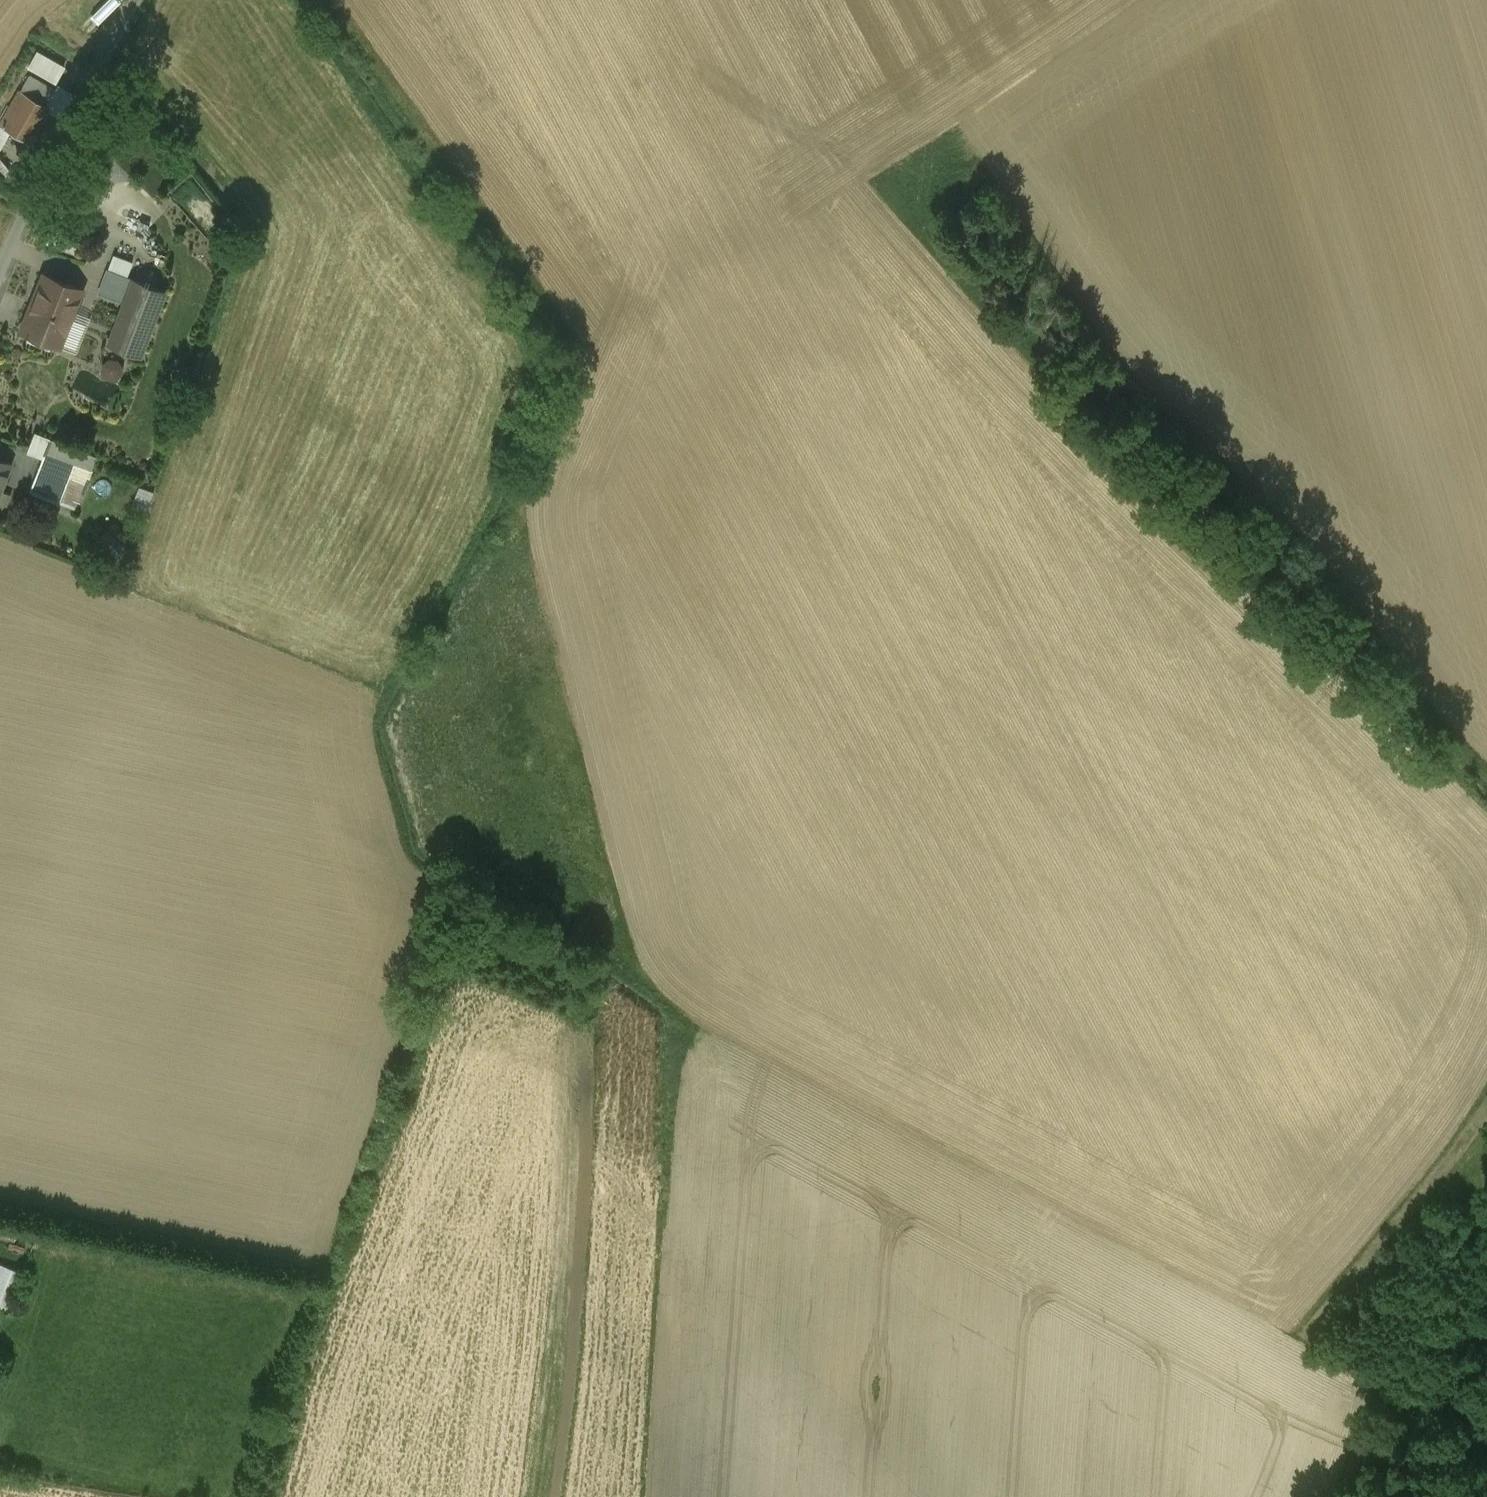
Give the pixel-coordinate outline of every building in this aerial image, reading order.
[(56,80),(66,62),(36,46),(27,63),(56,80)] [(60,93),(29,75),(20,91),(51,109),(60,93)] [(20,91),(0,125),(7,130),(31,143),(51,109),(20,91)] [(136,280),(108,269),(98,294),(124,304),(126,304),(136,280)] [(82,289),(43,273),(20,331),(59,347),(82,289)] [(164,290),(136,280),(126,304),(124,304),(108,345),(138,357),(164,290)] [(74,463),(44,452),(28,493),(58,504),(61,497),(74,463)] [(10,464),(0,460),(0,489),(10,464)] [(74,463),(61,497),(78,503),(91,470),(74,463)] [(152,493),(141,488),(135,503),(146,508),(152,493)] [(0,1264),(0,1307),(7,1310),(22,1273),(0,1264)]
